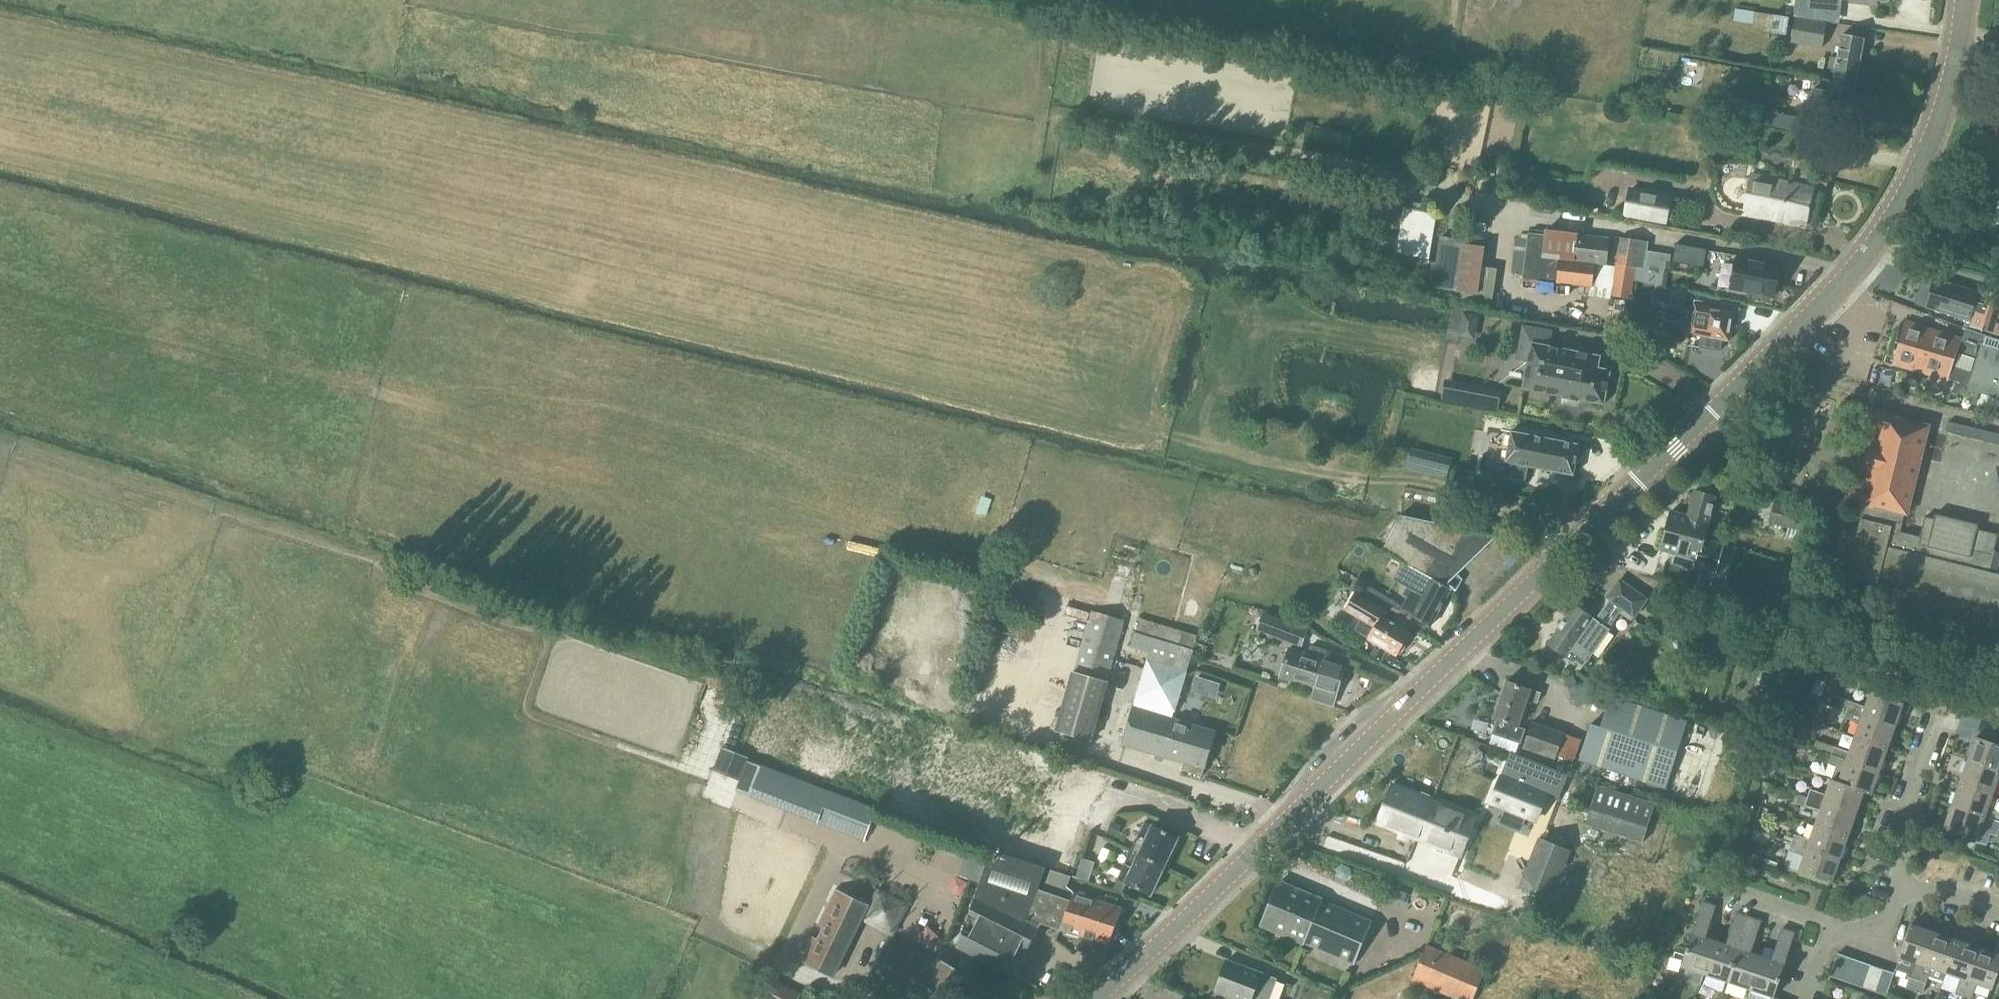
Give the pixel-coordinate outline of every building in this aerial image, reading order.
[(1890,0),(1850,0),(1850,5),(1877,8),(1878,2),(1890,3),(1890,0)] [(1769,30),(1772,15),(1742,10),(1740,21),(1752,23),(1752,28),(1769,30)] [(1786,37),(1789,19),(1773,16),(1770,34),(1786,37)] [(1826,24),(1794,19),(1790,42),(1822,47),(1826,24)] [(1855,86),(1859,67),(1865,40),(1841,35),(1831,81),(1855,86)] [(1854,94),(1855,86),(1831,81),(1829,92),(1814,89),(1811,107),(1871,120),(1875,98),(1854,94)] [(1745,100),(1741,118),(1762,122),(1765,104),(1745,100)] [(1751,176),(1743,215),(1805,229),(1814,189),(1751,176)] [(1666,225),(1672,195),(1629,187),(1623,216),(1666,225)] [(1429,260),(1436,212),(1404,207),(1399,240),(1387,238),(1386,250),(1397,252),(1397,255),(1429,260)] [(1610,239),(1545,231),(1544,236),(1527,234),(1526,240),(1514,238),(1510,274),(1522,276),(1522,279),(1593,289),(1596,265),(1606,266),(1610,239)] [(1384,254),(1386,239),(1366,236),(1364,251),(1384,254)] [(1662,284),(1667,252),(1648,249),(1649,241),(1620,237),(1611,296),(1632,299),(1635,280),(1662,284)] [(1477,295),(1484,248),(1462,245),(1463,241),(1439,238),(1432,289),(1477,295)] [(1704,268),(1708,249),(1676,243),(1672,262),(1704,268)] [(1736,257),(1729,288),(1751,293),(1750,296),(1769,299),(1769,297),(1773,298),(1780,266),(1736,257)] [(1926,289),(1927,289),(1931,290),(1931,292),(1926,307),(1972,322),(1971,326),(1972,327),(1998,335),(1998,295),(1983,290),(1982,294),(1979,293),(1979,292),(1936,279),(1930,277),(1929,276),(1927,285),(1926,289)] [(1682,311),(1685,291),(1674,289),(1667,309),(1682,311)] [(1739,310),(1707,304),(1706,308),(1694,305),(1689,334),(1701,337),(1699,348),(1720,352),(1722,340),(1729,342),(1733,325),(1736,326),(1739,310)] [(1459,331),(1475,334),(1479,315),(1463,312),(1459,331)] [(1948,380),(1960,338),(1908,323),(1896,364),(1948,380)] [(1523,325),(1516,360),(1528,362),(1522,390),(1604,405),(1611,370),(1598,368),(1600,356),(1549,346),(1552,330),(1523,325)] [(1985,336),(1967,388),(1998,398),(1998,341),(1985,336)] [(1898,420),(1899,416),(1869,408),(1864,427),(1872,429),(1867,450),(1857,447),(1853,464),(1862,466),(1858,486),(1851,484),(1846,502),(1864,506),(1850,562),(1826,556),(1823,570),(1878,584),(1880,579),(1998,609),(1998,576),(1997,575),(1998,567),(1998,554),(1995,553),(1998,535),(1998,534),(1977,529),(1978,525),(1936,514),(1935,518),(1926,516),(1921,538),(1901,533),(1928,426),(1926,425),(1926,423),(1904,418),(1903,421),(1898,420)] [(1947,422),(1945,431),(1998,444),(1998,434),(1947,422)] [(1574,476),(1580,444),(1511,431),(1503,475),(1525,479),(1528,467),(1574,476)] [(1402,450),(1399,464),(1406,466),(1406,467),(1446,477),(1450,460),(1410,450),(1410,452),(1402,450)] [(1822,511),(1824,500),(1765,485),(1762,496),(1822,511)] [(1672,511),(1661,549),(1678,554),(1675,563),(1717,575),(1725,545),(1703,538),(1715,497),(1695,491),(1688,516),(1672,511)] [(1811,532),(1816,513),(1776,503),(1771,522),(1811,532)] [(1453,590),(1459,579),(1456,576),(1497,537),(1401,517),(1382,551),(1405,564),(1452,590),(1453,590)] [(1432,625),(1452,590),(1405,564),(1396,580),(1409,587),(1404,595),(1409,598),(1402,609),(1432,625)] [(1575,605),(1547,645),(1569,660),(1573,663),(1574,663),(1575,661),(1582,666),(1586,660),(1608,629),(1619,614),(1623,608),(1635,617),(1648,599),(1621,580),(1608,597),(1610,598),(1595,619),(1575,605)] [(1396,615),(1402,606),(1370,587),(1364,597),(1368,599),(1396,615)] [(1356,593),(1348,605),(1371,619),(1361,635),(1396,657),(1398,654),(1403,654),(1406,648),(1404,645),(1410,635),(1402,630),(1406,622),(1396,616),(1392,624),(1382,618),(1385,611),(1356,593)] [(1090,739),(1126,617),(1093,608),(1057,730),(1090,739)] [(1212,745),(1216,731),(1173,718),(1193,650),(1191,650),(1196,633),(1139,617),(1134,633),(1130,646),(1150,652),(1122,744),(1181,761),(1188,738),(1212,745)] [(1274,618),(1267,636),(1301,648),(1308,630),(1274,618)] [(1707,621),(1701,641),(1719,647),(1724,631),(1717,629),(1719,625),(1707,621)] [(1314,690),(1326,653),(1310,648),(1308,656),(1288,650),(1279,680),(1292,684),(1314,690)] [(1334,707),(1346,667),(1342,666),(1344,658),(1326,653),(1314,690),(1311,700),(1334,707)] [(1818,668),(1814,679),(1824,683),(1828,671),(1818,668)] [(1498,719),(1493,732),(1520,741),(1525,727),(1518,725),(1527,699),(1538,703),(1541,693),(1529,688),(1529,689),(1506,681),(1494,718),(1498,719)] [(1588,704),(1592,691),(1576,686),(1572,699),(1588,704)] [(1850,702),(1847,710),(1894,727),(1902,704),(1870,693),(1865,708),(1850,702)] [(1808,695),(1806,702),(1820,707),(1822,700),(1808,695)] [(1665,788),(1687,721),(1613,696),(1602,727),(1592,723),(1580,759),(1594,764),(1590,774),(1612,782),(1616,771),(1632,776),(1632,777),(1665,788)] [(1847,711),(1844,718),(1859,724),(1854,739),(1886,750),(1894,727),(1847,710),(1847,711)] [(757,713),(742,755),(794,774),(807,735),(790,729),(791,725),(757,713)] [(807,735),(794,774),(817,782),(835,730),(812,721),(807,735)] [(1572,760),(1579,740),(1563,735),(1564,734),(1532,723),(1523,748),(1556,759),(1557,755),(1572,760)] [(1455,736),(1440,730),(1435,742),(1450,748),(1455,736)] [(1976,737),(1967,761),(1998,772),(1998,745),(1976,737)] [(1203,776),(1212,745),(1188,738),(1181,761),(1184,762),(1182,770),(1203,776)] [(1816,749),(1815,751),(1831,756),(1878,773),(1886,750),(1854,739),(1849,752),(1848,754),(1818,743),(1816,749)] [(1511,754),(1490,803),(1535,822),(1546,795),(1558,800),(1567,777),(1511,754)] [(1760,755),(1757,762),(1774,768),(1776,760),(1760,755)] [(1830,758),(1828,764),(1835,766),(1830,780),(1838,783),(1870,795),(1878,773),(1831,756),(1830,758)] [(1967,761),(1960,783),(1993,795),(1997,780),(1998,781),(1998,772),(1967,761)] [(865,841),(876,810),(871,808),(860,803),(848,799),(837,795),(826,790),(815,786),(804,782),(793,777),(763,765),(751,796),(865,841)] [(1801,788),(1798,796),(1807,799),(1855,816),(1863,793),(1869,796),(1870,795),(1838,783),(1830,780),(1825,796),(1810,791),(1801,788)] [(1988,809),(1993,795),(1960,783),(1952,806),(1998,822),(1998,813),(1988,809)] [(1462,857),(1477,819),(1392,785),(1377,822),(1462,857)] [(1642,845),(1654,807),(1597,788),(1584,826),(1642,845)] [(1024,793),(1004,848),(1034,859),(1053,803),(1024,793)] [(1798,796),(1795,804),(1804,808),(1807,799),(1798,796)] [(1807,799),(1804,808),(1818,813),(1813,827),(1847,838),(1855,816),(1807,799)] [(1998,823),(1998,822),(1952,806),(1944,829),(1976,840),(1985,843),(1990,829),(1996,831),(1998,823)] [(1117,838),(1122,825),(1112,820),(1106,832),(1117,838)] [(1164,868),(1178,839),(1145,824),(1131,852),(1164,868)] [(1795,836),(1792,845),(1839,861),(1847,838),(1813,827),(1808,841),(1795,836)] [(1552,902),(1572,851),(1539,838),(1519,889),(1552,902)] [(1394,856),(1405,860),(1411,845),(1401,841),(1394,856)] [(1792,845),(1789,852),(1803,857),(1798,872),(1831,883),(1839,861),(1792,845)] [(1115,928),(1086,919),(1088,916),(1067,908),(1070,901),(1039,889),(1037,889),(1045,868),(992,850),(958,948),(1015,976),(1041,924),(1060,932),(1080,937),(1076,950),(1103,959),(1115,928)] [(1150,896),(1164,868),(1131,852),(1117,880),(1150,896)] [(1083,859),(1077,877),(1089,881),(1095,863),(1083,859)] [(1351,875),(1351,869),(1348,866),(1343,866),(1339,869),(1339,874),(1342,878),(1347,878),(1351,875)] [(1115,928),(1122,908),(1072,892),(1064,886),(1067,877),(1047,869),(1039,889),(1070,901),(1067,908),(1088,916),(1086,919),(1115,928)] [(1355,963),(1373,922),(1322,901),(1323,899),(1281,882),(1262,925),(1304,942),(1304,941),(1355,963)] [(813,936),(801,960),(832,975),(867,903),(836,888),(818,925),(823,927),(818,939),(813,936)] [(880,893),(867,919),(893,931),(905,906),(880,893)] [(1104,902),(1116,906),(1118,898),(1107,895),(1104,902)] [(1704,976),(1715,943),(1705,940),(1715,908),(1702,904),(1681,968),(1685,969),(1684,982),(1700,987),(1704,975),(1704,976)] [(1727,983),(1748,919),(1735,915),(1725,946),(1715,943),(1704,976),(1727,983)] [(1750,990),(1760,958),(1750,955),(1761,923),(1748,919),(1727,983),(1750,990)] [(1900,957),(1896,969),(1907,973),(1906,975),(1910,976),(1907,986),(1915,989),(1934,934),(1911,926),(1900,957)] [(1773,998),(1793,934),(1781,930),(1770,961),(1760,958),(1750,990),(1773,998)] [(1946,974),(1957,942),(1934,934),(1915,989),(1923,992),(1926,982),(1929,974),(1944,979),(1946,974)] [(889,936),(863,983),(893,998),(951,998),(965,973),(938,959),(936,962),(889,936)] [(1957,942),(1946,974),(1960,979),(1956,992),(1964,994),(1979,950),(1957,942)] [(1486,969),(1427,945),(1413,980),(1461,998),(1473,998),(1486,969)] [(1998,969),(1998,957),(1979,950),(1964,994),(1965,995),(1972,997),(1976,985),(1992,990),(1998,969)] [(1840,980),(1848,958),(1837,954),(1830,976),(1840,980)] [(1852,984),(1860,962),(1848,958),(1840,980),(1852,984)] [(1216,992),(1234,998),(1270,998),(1277,980),(1228,961),(1216,992)] [(1863,988),(1870,965),(1860,962),(1852,984),(1863,988)] [(1874,992),(1882,969),(1870,965),(1863,988),(1874,992)] [(1886,996),(1894,974),(1882,969),(1874,992),(1886,996)] [(769,977),(757,998),(799,998),(802,993),(769,977)]
